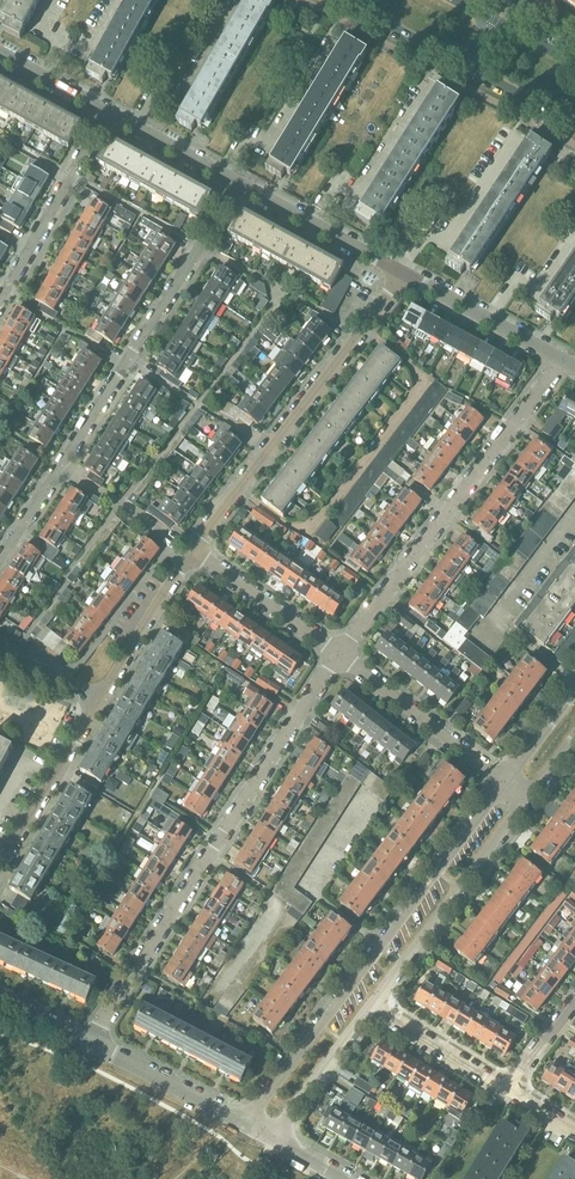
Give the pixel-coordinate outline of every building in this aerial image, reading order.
[(1,20),(7,23),(5,27),(3,31),(20,40),(25,31),(24,31),(41,0),(12,0),(1,20)] [(87,75),(103,84),(105,81),(107,78),(113,81),(157,0),(129,0),(92,68),(91,68),(87,75)] [(176,122),(192,131),(194,128),(196,125),(202,129),(268,14),(269,14),(275,4),(268,0),(247,0),(181,115),(176,122)] [(574,8),(574,0),(559,0),(574,8)] [(270,162),(265,169),(281,179),(283,176),(285,173),(291,176),(360,62),(361,63),(367,53),(356,46),(359,41),(357,39),(353,37),(348,34),(344,40),(270,162)] [(359,208),(354,216),(371,227),(373,223),(376,219),(382,223),(451,113),(452,114),(460,103),(441,91),(445,86),(441,83),(433,78),(429,84),(436,89),(360,209),(359,208)] [(0,111),(13,88),(4,83),(4,84),(0,82),(0,111)] [(13,88),(0,111),(34,130),(47,107),(38,102),(22,94),(22,93),(13,88)] [(47,107),(34,130),(68,148),(78,130),(79,131),(80,128),(79,127),(81,125),(72,120),(71,121),(56,112),(47,107)] [(450,257),(445,264),(461,274),(463,271),(465,268),(470,272),(544,162),(545,163),(552,153),(540,145),(544,140),(542,138),(538,136),(533,133),(529,139),(450,257)] [(107,146),(97,164),(131,182),(144,159),(135,154),(135,155),(119,146),(120,145),(110,140),(108,143),(106,145),(107,146)] [(0,156),(0,159),(5,162),(9,155),(3,151),(0,156)] [(144,159),(131,182),(165,201),(178,177),(169,172),(169,173),(153,165),(153,164),(144,159)] [(35,161),(31,167),(44,174),(48,169),(35,161)] [(31,167),(24,180),(42,190),(49,177),(44,174),(31,167)] [(178,177),(165,201),(199,219),(209,201),(210,202),(211,199),(210,198),(212,196),(203,191),(202,192),(187,183),(187,182),(178,177)] [(20,178),(13,191),(16,193),(34,203),(42,190),(24,180),(20,178)] [(105,178),(100,187),(105,190),(110,181),(105,178)] [(16,193),(9,206),(27,216),(34,203),(16,193)] [(93,201),(86,214),(104,224),(108,218),(109,219),(113,212),(115,214),(114,216),(126,223),(123,228),(127,231),(128,231),(136,217),(103,198),(99,204),(93,201)] [(2,220),(15,227),(19,230),(27,216),(9,206),(5,205),(0,213),(0,222),(2,220)] [(238,218),(228,235),(262,254),(275,230),(266,225),(266,226),(250,217),(251,216),(242,211),(240,214),(239,214),(237,217),(238,218)] [(86,214),(78,226),(97,237),(97,236),(100,238),(103,232),(100,230),(104,224),(86,214)] [(0,222),(0,228),(11,234),(15,227),(2,220),(0,222)] [(153,239),(149,247),(167,258),(175,246),(168,241),(166,240),(170,233),(154,225),(151,231),(151,232),(151,233),(152,239),(153,239)] [(78,226),(72,238),(90,249),(97,237),(78,226)] [(275,230),(262,254),(297,272),(309,249),(300,244),(284,236),(284,235),(275,230)] [(131,234),(128,239),(135,244),(138,238),(131,234)] [(72,238),(65,251),(83,261),(90,249),(72,238)] [(115,238),(111,245),(117,248),(121,241),(115,238)] [(225,241),(219,252),(227,257),(234,245),(225,241)] [(1,262),(8,249),(4,246),(0,244),(0,262),(1,262)] [(123,246),(120,251),(127,256),(131,251),(123,246)] [(149,247),(141,259),(159,271),(167,258),(149,247)] [(309,249),(297,272),(331,290),(334,284),(337,279),(340,273),(341,273),(343,270),(342,270),(343,267),(334,262),(334,263),(318,254),(318,253),(309,249)] [(108,250),(105,256),(110,259),(113,253),(108,250)] [(65,251),(57,263),(75,274),(83,261),(65,251)] [(534,311),(550,321),(552,318),(554,316),(560,320),(574,298),(574,255),(540,304),(534,311)] [(116,259),(113,264),(120,268),(123,264),(116,259)] [(141,259),(133,271),(151,283),(159,271),(141,259)] [(57,263),(50,276),(68,286),(75,274),(57,263)] [(100,264),(97,269),(103,272),(106,267),(100,264)] [(220,268),(212,281),(230,291),(236,295),(244,283),(239,280),(243,275),(226,264),(223,269),(220,268)] [(109,271),(105,277),(113,282),(116,276),(109,271)] [(133,271),(125,283),(144,295),(151,283),(133,271)] [(340,273),(337,279),(349,286),(353,280),(341,273),(340,273)] [(50,276),(43,288),(61,299),(68,286),(50,276)] [(93,276),(89,281),(95,284),(98,279),(93,276)] [(337,279),(334,284),(346,291),(349,286),(337,279)] [(121,281),(113,293),(118,296),(136,307),(144,295),(125,283),(121,281)] [(212,281),(205,293),(222,304),(230,291),(212,281)] [(101,284),(98,288),(106,294),(109,289),(101,284)] [(334,284),(331,290),(343,297),(346,291),(334,284)] [(43,288),(36,301),(40,304),(37,310),(54,320),(58,314),(54,311),(61,299),(43,288)] [(85,288),(82,294),(87,297),(91,291),(85,288)] [(331,290),(327,296),(340,303),(343,297),(331,290)] [(205,293),(197,306),(214,316),(222,304),(205,293)] [(93,296),(90,301),(97,306),(100,300),(93,296)] [(118,296),(110,308),(128,319),(136,307),(118,296)] [(327,296),(324,302),(337,309),(340,303),(327,296)] [(264,300),(257,308),(262,312),(268,303),(264,300)] [(79,301),(76,307),(82,310),(85,304),(79,301)] [(324,302),(321,308),(334,314),(337,309),(324,302)] [(197,306),(189,318),(206,328),(209,330),(217,318),(214,316),(197,306)] [(110,308),(102,320),(120,332),(128,319),(110,308)] [(276,308),(270,315),(276,319),(281,312),(276,308)] [(412,308),(400,329),(409,333),(412,329),(417,332),(426,316),(426,315),(419,311),(418,311),(412,308)] [(17,309),(10,321),(28,331),(34,335),(41,322),(35,319),(17,309)] [(311,309),(298,326),(304,331),(320,344),(330,331),(328,330),(332,321),(311,309)] [(270,315),(267,320),(272,324),(276,319),(270,315)] [(417,332),(415,336),(421,340),(424,335),(431,339),(440,323),(439,323),(440,323),(432,318),(432,319),(426,316),(417,332)] [(189,318),(181,330),(198,341),(206,328),(189,318)] [(89,329),(85,335),(99,344),(103,338),(113,344),(120,332),(102,320),(94,332),(89,329)] [(267,320),(262,326),(267,330),(272,324),(267,320)] [(10,321),(3,333),(21,343),(28,331),(10,321)] [(440,323),(431,339),(440,344),(440,345),(441,347),(443,349),(445,346),(453,331),(454,330),(446,326),(445,326),(440,323)] [(267,330),(263,335),(271,342),(277,334),(272,330),(275,327),(272,324),(267,330)] [(262,326),(258,332),(263,335),(267,330),(262,326)] [(175,335),(172,340),(174,341),(173,342),(190,353),(198,341),(181,330),(177,336),(175,335)] [(304,331),(295,343),(312,355),(320,344),(304,331)] [(453,331),(445,346),(458,354),(467,338),(467,337),(459,333),(459,334),(453,331)] [(258,332),(253,338),(258,342),(263,335),(258,332)] [(0,338),(0,348),(14,356),(21,343),(3,333),(0,338)] [(63,334),(60,338),(67,342),(68,343),(71,337),(70,337),(63,334)] [(232,335),(228,341),(237,348),(241,342),(232,335)] [(49,336),(46,341),(51,344),(54,339),(49,336)] [(253,338),(249,343),(254,347),(258,342),(253,338)] [(467,338),(458,354),(472,361),(480,346),(480,345),(481,345),(473,341),(467,338)] [(291,339),(282,350),(287,354),(303,366),(312,355),(295,343),(291,339)] [(396,346),(396,347),(403,353),(408,347),(412,341),(408,339),(405,344),(401,341),(397,345),(396,346)] [(83,352),(75,365),(93,376),(101,362),(91,356),(95,350),(82,342),(78,347),(78,348),(83,352)] [(173,342),(165,355),(183,365),(186,368),(189,369),(197,357),(190,353),(173,342)] [(249,343),(244,350),(249,354),(254,347),(249,343)] [(480,346),(472,361),(486,369),(494,353),(494,352),(487,348),(486,349),(480,346)] [(6,369),(11,371),(18,358),(14,356),(0,348),(0,365),(6,369)] [(41,348),(38,354),(44,357),(47,351),(41,348)] [(367,366),(357,379),(378,395),(402,364),(381,348),(371,361),(367,366)] [(53,350),(50,355),(58,360),(61,355),(53,350)] [(244,350),(240,355),(245,359),(249,354),(244,350)] [(282,350),(273,362),(278,366),(294,378),(298,373),(303,366),(287,354),(282,350)] [(494,353),(486,369),(499,376),(508,360),(508,359),(500,355),(500,356),(494,353)] [(159,369),(155,375),(178,389),(182,382),(179,380),(186,368),(183,365),(165,355),(157,367),(159,369)] [(240,355),(235,361),(240,365),(245,359),(240,355)] [(34,360),(31,366),(37,369),(40,364),(34,360)] [(497,381),(494,386),(502,390),(505,386),(510,388),(510,389),(512,391),(515,385),(513,384),(516,378),(520,380),(524,372),(520,370),(522,367),(514,363),(508,360),(499,376),(497,381)] [(235,361),(231,367),(236,371),(240,365),(235,361)] [(46,362),(43,367),(51,372),(54,367),(46,362)] [(75,365),(68,377),(85,387),(93,376),(75,365)] [(278,366),(269,377),(285,390),(294,378),(278,366)] [(231,367),(226,373),(231,377),(236,371),(231,367)] [(27,373),(24,379),(30,382),(34,377),(27,373)] [(39,374),(36,379),(43,384),(46,379),(39,374)] [(68,377),(60,389),(77,400),(85,387),(68,377)] [(228,381),(227,381),(235,388),(239,383),(231,377),(228,381)] [(269,377),(259,389),(275,401),(282,393),(285,390),(269,377)] [(344,396),(333,409),(354,426),(378,395),(357,379),(347,392),(344,396)] [(140,381),(131,394),(148,405),(154,408),(162,396),(161,396),(165,389),(151,380),(147,386),(146,386),(140,381)] [(435,380),(431,386),(432,393),(434,407),(448,389),(435,380)] [(20,386),(17,392),(24,395),(27,390),(20,386)] [(31,386),(28,392),(35,396),(38,391),(31,386)] [(60,389),(52,401),(70,412),(77,400),(60,389)] [(259,389),(251,400),(267,413),(275,401),(259,389)] [(432,393),(425,394),(426,401),(428,415),(434,407),(432,393)] [(542,431),(554,440),(562,428),(560,425),(567,415),(573,418),(574,414),(574,396),(569,393),(560,409),(559,408),(546,426),(542,431)] [(131,394),(124,407),(141,417),(143,419),(145,420),(149,412),(152,414),(155,409),(154,408),(148,405),(131,394)] [(449,394),(445,400),(459,406),(463,400),(449,394)] [(12,397),(8,402),(14,406),(18,400),(12,397)] [(223,400),(218,410),(223,413),(237,421),(239,419),(241,420),(249,427),(253,421),(256,423),(257,424),(267,413),(251,400),(246,397),(238,407),(237,409),(236,407),(228,403),(223,400)] [(20,402),(20,403),(27,407),(30,403),(23,399),(20,402)] [(52,401),(45,412),(62,423),(70,412),(52,401)] [(426,401),(419,402),(420,409),(422,423),(428,415),(426,401)] [(440,405),(435,412),(441,416),(446,410),(440,405)] [(124,407),(116,419),(133,430),(137,422),(140,424),(143,419),(141,417),(124,407)] [(198,409),(196,411),(201,415),(205,417),(207,413),(199,408),(198,409)] [(320,427),(309,440),(331,456),(354,426),(333,409),(323,422),(320,427)] [(420,409),(412,410),(413,418),(415,431),(422,423),(420,409)] [(467,409),(458,420),(474,433),(484,421),(467,409)] [(176,411),(172,417),(178,421),(182,414),(176,411)] [(196,411),(193,416),(198,420),(201,415),(196,411)] [(45,412),(37,425),(54,436),(62,423),(45,412)] [(0,416),(0,422),(4,424),(8,416),(2,413),(0,416)] [(193,416),(187,423),(192,427),(198,420),(193,416)] [(455,425),(449,432),(466,444),(474,433),(458,420),(452,416),(451,418),(452,419),(450,421),(455,425)] [(431,417),(426,423),(432,428),(437,421),(431,417)] [(11,418),(6,426),(11,429),(16,421),(11,418)] [(413,418),(406,419),(407,426),(409,440),(411,438),(415,431),(413,418)] [(116,419),(108,431),(125,442),(133,430),(116,419)] [(219,428),(210,440),(215,443),(217,444),(216,445),(232,457),(241,445),(238,442),(241,436),(223,422),(223,423),(219,428)] [(187,423),(183,428),(188,432),(192,427),(187,423)] [(162,427),(162,428),(164,429),(170,434),(172,431),(173,430),(170,428),(165,424),(162,427)] [(37,425),(29,437),(37,442),(47,448),(54,436),(37,425)] [(407,426),(400,427),(401,434),(403,448),(406,444),(409,440),(407,426)] [(183,428),(178,435),(183,439),(188,432),(183,428)] [(422,429),(417,435),(423,440),(428,433),(422,429)] [(108,431),(100,444),(119,455),(127,443),(125,442),(108,431)] [(445,437),(440,443),(457,456),(466,444),(449,432),(445,437)] [(401,434),(393,435),(394,442),(396,456),(403,448),(401,434)] [(178,435),(174,440),(179,444),(183,439),(178,435)] [(409,440),(406,444),(415,451),(419,445),(411,438),(409,440)] [(174,440),(169,447),(174,451),(179,444),(174,440)] [(296,457),(286,470),(307,487),(331,456),(309,440),(299,453),(296,457)] [(435,440),(427,451),(431,455),(448,467),(457,456),(440,443),(435,440)] [(535,440),(525,453),(542,466),(551,453),(536,441),(535,440)] [(563,440),(558,446),(564,451),(569,444),(563,440)] [(394,442),(387,443),(388,451),(390,464),(392,461),(396,456),(394,442)] [(213,449),(207,457),(208,457),(223,469),(232,457),(216,445),(217,444),(215,443),(211,447),(213,449)] [(100,444),(93,455),(114,469),(116,470),(123,458),(119,455),(100,444)] [(169,447),(165,452),(170,456),(174,451),(169,447)] [(21,450),(12,463),(30,474),(38,461),(33,458),(26,453),(21,450)] [(388,451),(381,452),(382,459),(384,473),(388,468),(390,464),(388,451)] [(165,452),(160,459),(165,462),(170,456),(165,452)] [(525,453),(516,465),(533,477),(542,466),(525,453)] [(93,455),(85,468),(91,472),(87,478),(100,487),(101,486),(104,480),(102,479),(106,472),(107,473),(110,475),(114,478),(119,472),(114,469),(93,455)] [(204,461),(198,468),(214,480),(223,469),(208,457),(207,457),(206,455),(202,459),(204,461)] [(431,455),(422,466),(439,479),(448,467),(431,455)] [(560,462),(564,465),(572,471),(574,469),(574,467),(574,464),(571,460),(564,456),(560,462)] [(160,459),(156,464),(161,468),(165,462),(160,459)] [(382,459),(374,460),(375,467),(378,481),(383,474),(384,473),(382,459)] [(0,471),(0,472),(1,473),(5,475),(22,486),(30,474),(12,463),(9,461),(7,460),(0,471)] [(390,464),(388,468),(399,477),(404,470),(392,461),(390,464)] [(156,464),(151,470),(156,474),(161,468),(156,464)] [(418,472),(413,478),(430,491),(439,479),(422,466),(419,464),(415,469),(418,472)] [(516,465),(507,476),(524,489),(533,477),(516,465)] [(564,465),(556,475),(558,476),(559,477),(564,481),(565,480),(569,475),(569,474),(572,471),(564,465)] [(195,472),(189,479),(205,492),(214,480),(198,468),(197,467),(194,471),(195,472)] [(375,467),(368,468),(369,475),(371,489),(375,485),(378,481),(375,467)] [(384,473),(383,474),(394,482),(394,483),(399,488),(405,481),(399,477),(388,468),(384,473)] [(151,470),(147,475),(152,479),(156,474),(151,470)] [(268,493),(261,501),(283,518),(285,519),(287,518),(285,516),(303,493),(307,487),(286,470),(275,483),(272,488),(268,493)] [(565,480),(574,487),(574,478),(569,474),(569,475),(565,480)] [(0,482),(0,489),(6,493),(15,498),(18,493),(22,486),(5,475),(0,482)] [(147,475),(142,482),(147,486),(152,479),(147,475)] [(369,475),(362,476),(363,484),(365,498),(366,497),(371,489),(369,475)] [(507,476),(499,488),(515,500),(521,493),(524,489),(507,476)] [(558,476),(553,483),(559,488),(561,485),(564,481),(559,477),(558,476)] [(185,484),(180,491),(196,503),(205,492),(189,479),(188,478),(184,483),(185,484)] [(561,485),(574,496),(574,487),(565,480),(564,481),(561,485)] [(142,482),(138,487),(143,491),(147,486),(142,482)] [(363,484),(355,485),(356,492),(359,506),(365,498),(363,484)] [(371,489),(366,497),(368,498),(372,501),(381,490),(379,488),(375,485),(371,489)] [(556,492),(571,504),(574,498),(574,496),(561,485),(559,488),(556,492)] [(138,487),(133,493),(139,497),(143,491),(138,487)] [(546,487),(542,492),(548,497),(552,491),(546,487)] [(69,493),(63,502),(80,513),(85,516),(93,504),(98,507),(99,504),(102,501),(101,500),(89,493),(81,488),(78,493),(77,494),(76,493),(71,490),(69,493)] [(495,493),(490,499),(506,512),(512,505),(516,509),(520,504),(515,500),(499,488),(495,493)] [(7,510),(15,498),(6,493),(0,489),(0,506),(7,510)] [(172,502),(171,502),(172,503),(187,515),(196,503),(180,491),(179,490),(175,494),(177,495),(172,502)] [(403,493),(396,502),(413,514),(421,503),(408,493),(405,490),(403,493)] [(356,492),(349,493),(350,500),(352,514),(359,506),(356,492)] [(556,492),(548,502),(563,513),(571,504),(556,492)] [(157,509),(151,516),(155,518),(169,529),(173,523),(178,527),(187,515),(172,503),(171,502),(172,502),(166,497),(157,509)] [(368,498),(363,505),(370,510),(375,503),(372,501),(368,498)] [(534,502),(532,504),(538,509),(543,503),(537,498),(534,502)] [(301,499),(299,502),(306,508),(308,505),(301,499)] [(490,499),(481,511),(497,524),(506,512),(490,499)] [(350,500),(343,501),(344,509),(346,522),(352,514),(350,500)] [(63,502),(56,514),(72,525),(80,513),(63,502)] [(388,504),(383,510),(387,513),(403,526),(413,514),(396,502),(392,507),(388,504)] [(548,502),(540,513),(545,517),(555,525),(559,520),(563,513),(548,502)] [(256,508),(251,515),(264,523),(268,517),(261,512),(256,509),(256,508)] [(336,510),(329,519),(336,524),(342,528),(346,522),(344,509),(336,510)] [(359,510),(355,517),(361,521),(366,515),(359,510)] [(528,510),(523,517),(529,522),(534,515),(533,514),(528,510)] [(481,511),(472,523),(479,528),(476,533),(491,545),(495,539),(489,535),(497,524),(481,511)] [(387,513),(378,525),(395,538),(403,526),(387,513)] [(533,521),(529,527),(534,531),(539,535),(544,539),(549,533),(553,527),(548,523),(543,519),(545,517),(540,513),(533,521)] [(56,514),(48,527),(64,537),(72,525),(56,514)] [(115,516),(111,522),(117,527),(121,521),(115,516)] [(268,517),(264,523),(270,528),(275,522),(268,517)] [(520,521),(515,527),(521,532),(526,526),(520,521)] [(111,522),(106,528),(113,532),(117,527),(111,522)] [(351,522),(346,528),(352,533),(357,527),(354,524),(351,522)] [(327,523),(316,537),(323,542),(324,543),(335,529),(334,528),(327,523)] [(378,525),(369,536),(386,549),(395,538),(378,525)] [(281,526),(276,533),(282,537),(287,530),(281,526)] [(48,527),(40,539),(46,543),(43,548),(55,556),(59,550),(57,549),(64,537),(48,527)] [(106,528),(102,534),(108,538),(113,532),(106,528)] [(241,529),(229,545),(243,554),(254,538),(241,529)] [(522,536),(515,544),(521,548),(523,546),(528,550),(533,554),(537,548),(542,541),(537,537),(532,534),(527,530),(522,536)] [(143,539),(135,550),(151,562),(156,556),(159,551),(154,546),(158,541),(146,532),(141,538),(143,539)] [(295,533),(290,540),(296,544),(300,537),(295,533)] [(102,534),(97,539),(104,544),(108,538),(102,534)] [(369,536),(360,548),(377,561),(386,549),(369,536)] [(462,536),(453,548),(469,561),(475,565),(484,552),(486,553),(489,549),(474,537),(471,542),(462,536)] [(254,538),(243,554),(256,563),(267,547),(254,538)] [(97,539),(93,545),(99,550),(104,544),(97,539)] [(308,540),(303,547),(310,552),(315,544),(308,540)] [(348,558),(345,563),(357,572),(361,567),(368,573),(377,561),(360,548),(354,543),(350,548),(356,553),(351,560),(348,558)] [(515,544),(506,556),(522,568),(527,562),(522,558),(517,554),(521,549),(521,548),(515,544)] [(25,545),(17,558),(37,571),(45,559),(51,562),(55,556),(43,548),(39,555),(25,545)] [(93,545),(88,550),(95,555),(99,550),(93,545)] [(571,557),(567,562),(564,560),(514,626),(532,639),(543,648),(558,659),(563,663),(574,646),(574,546),(568,555),(571,557)] [(131,547),(123,558),(126,561),(142,573),(151,562),(135,550),(131,547)] [(267,547),(256,563),(268,572),(280,556),(267,547)] [(453,548),(444,559),(461,572),(469,561),(453,548)] [(486,553),(485,554),(497,564),(502,557),(490,548),(489,549),(486,553)] [(521,549),(517,554),(522,558),(527,562),(531,556),(526,552),(521,549)] [(88,550),(84,556),(90,561),(95,555),(88,550)] [(322,551),(317,559),(321,562),(326,555),(322,551)] [(84,556),(80,562),(86,567),(90,561),(84,556)] [(280,556),(268,572),(281,581),(293,565),(280,556)] [(506,556),(501,563),(517,574),(522,568),(506,556)] [(17,558),(10,569),(26,579),(30,582),(37,571),(17,558)] [(123,558),(114,570),(133,585),(142,573),(126,561),(123,558)] [(293,565),(281,581),(294,590),(306,574),(309,568),(297,559),(293,565)] [(444,559),(435,571),(452,584),(456,587),(457,587),(466,576),(461,572),(444,559)] [(334,560),(329,567),(334,571),(339,564),(334,560)] [(80,562),(75,567),(82,572),(86,567),(80,562)] [(501,563),(494,572),(510,583),(517,574),(501,563)] [(75,567),(71,573),(77,578),(82,572),(75,567)] [(306,574),(294,590),(307,599),(318,583),(322,577),(309,568),(306,574)] [(10,569),(2,581),(18,591),(26,579),(10,569)] [(346,569),(342,575),(355,584),(359,578),(346,569)] [(114,570),(105,581),(108,584),(124,596),(133,585),(114,570)] [(483,570),(478,576),(484,581),(489,575),(483,570)] [(435,571),(426,582),(443,595),(447,590),(452,593),(456,587),(452,584),(435,571)] [(494,572),(487,581),(503,593),(510,583),(494,572)] [(71,573),(66,579),(71,582),(73,584),(77,578),(71,573)] [(0,584),(0,597),(10,603),(18,591),(2,581),(0,584)] [(487,581),(480,591),(495,602),(503,593),(487,581)] [(426,582),(417,594),(434,607),(443,595),(426,582)] [(474,582),(469,588),(475,592),(480,586),(474,582)] [(318,583),(307,599),(319,608),(331,591),(318,583)] [(108,584),(100,595),(115,608),(124,596),(108,584)] [(331,591),(319,608),(332,617),(344,601),(347,596),(334,586),(331,591)] [(198,587),(187,604),(201,613),(212,597),(198,587)] [(66,588),(62,593),(68,598),(72,593),(66,588)] [(480,591),(467,607),(480,617),(483,619),(483,618),(490,608),(490,609),(495,602),(480,591)] [(62,593),(58,599),(64,604),(68,598),(62,593)] [(465,593),(460,599),(463,602),(466,604),(471,598),(465,593)] [(417,594),(409,606),(425,618),(434,607),(417,594)] [(100,595),(91,607),(107,619),(115,608),(100,595)] [(3,615),(10,603),(0,597),(0,614),(3,615)] [(212,597),(201,613),(213,622),(225,605),(212,597)] [(58,599),(54,605),(59,610),(64,604),(58,599)] [(456,604),(451,611),(457,616),(462,609),(459,607),(456,604)] [(54,605),(49,611),(55,615),(59,610),(54,605)] [(225,605),(213,622),(226,631),(238,615),(225,605)] [(91,607),(82,618),(98,630),(107,619),(91,607)] [(464,611),(463,613),(476,622),(480,617),(467,607),(464,611)] [(49,611),(45,617),(50,621),(55,615),(49,611)] [(459,617),(459,618),(471,628),(476,622),(463,613),(459,617)] [(238,615),(226,631),(239,640),(250,623),(238,615)] [(399,621),(398,621),(410,630),(415,624),(403,615),(399,621)] [(28,616),(19,627),(24,631),(25,630),(33,620),(28,616)] [(45,617),(40,622),(46,627),(50,621),(45,617)] [(82,618),(73,629),(89,642),(98,630),(82,618)] [(459,618),(454,624),(467,633),(467,634),(471,628),(459,618)] [(429,620),(425,626),(437,636),(439,633),(441,630),(429,620)] [(40,622),(36,628),(42,632),(46,627),(40,622)] [(174,623),(170,628),(184,638),(188,632),(174,622),(174,623)] [(250,623),(239,640),(252,649),(263,632),(250,623)] [(454,624),(442,640),(457,652),(466,640),(463,637),(467,633),(454,624)] [(42,632),(37,639),(42,643),(52,631),(46,627),(42,632)] [(36,628),(31,634),(37,639),(42,632),(36,628)] [(73,629),(64,641),(69,645),(68,645),(80,654),(89,642),(73,629)] [(52,631),(42,643),(48,648),(57,635),(52,631)] [(188,632),(184,638),(189,642),(193,635),(188,632)] [(252,649),(249,653),(261,662),(265,658),(276,641),(263,632),(252,649)] [(400,643),(388,658),(400,667),(412,652),(405,647),(414,636),(409,632),(400,643)] [(388,634),(376,649),(388,658),(400,643),(393,637),(388,634)] [(57,635),(48,648),(54,652),(63,640),(57,635)] [(149,657),(141,670),(162,682),(182,648),(162,635),(154,648),(149,657)] [(63,640),(54,652),(59,656),(68,645),(69,645),(64,641),(63,640)] [(466,640),(457,652),(463,656),(472,645),(466,640)] [(276,641),(265,658),(278,667),(289,650),(276,641)] [(421,641),(416,647),(421,651),(426,645),(421,641)] [(209,643),(204,650),(210,654),(215,647),(209,643)] [(472,645),(463,656),(469,661),(478,649),(472,645)] [(478,649),(469,661),(474,665),(475,666),(484,654),(478,649)] [(278,667),(275,672),(286,680),(290,675),(301,659),(289,650),(278,667)] [(432,650),(428,656),(433,660),(437,654),(432,650)] [(222,651),(218,658),(224,662),(228,655),(222,651)] [(412,652),(400,667),(411,677),(424,661),(412,652)] [(484,654),(475,666),(480,669),(482,671),(491,659),(490,659),(484,654)] [(444,659),(439,665),(444,669),(449,663),(444,659)] [(235,660),(231,666),(237,670),(241,663),(235,660)] [(526,660),(501,693),(520,708),(531,694),(534,690),(546,674),(533,665),(526,660)] [(180,661),(176,667),(185,673),(189,666),(187,665),(186,665),(182,662),(180,661)] [(424,661),(411,677),(423,686),(435,671),(424,661)] [(248,668),(244,675),(250,678),(254,672),(248,668)] [(226,669),(222,675),(239,686),(243,679),(226,669)] [(456,669),(452,675),(456,678),(461,672),(456,669)] [(129,691),(121,703),(141,716),(162,682),(141,670),(134,682),(129,691)] [(435,671),(423,686),(435,695),(447,680),(435,671)] [(256,683),(263,687),(267,681),(260,677),(256,683)] [(447,680),(435,695),(447,704),(459,689),(447,680)] [(267,681),(263,687),(276,695),(280,689),(267,681)] [(249,685),(243,694),(253,701),(248,708),(265,719),(273,706),(261,699),(263,694),(249,685)] [(344,691),(332,706),(344,716),(356,700),(344,691)] [(501,693),(474,729),(481,734),(493,743),(505,728),(508,724),(520,708),(501,693)] [(213,696),(210,701),(217,706),(220,701),(213,696)] [(356,700),(344,716),(356,725),(368,709),(356,700)] [(465,700),(456,712),(462,716),(471,705),(465,700)] [(210,701),(206,708),(213,712),(217,706),(210,701)] [(109,724),(101,737),(121,749),(128,753),(138,737),(131,732),(141,716),(121,703),(113,716),(109,724)] [(239,714),(236,718),(257,731),(265,719),(248,708),(243,716),(239,714)] [(368,709),(356,725),(367,734),(379,719),(368,709)] [(187,712),(183,718),(189,722),(193,715),(188,711),(187,712)] [(235,717),(227,730),(249,743),(257,731),(236,718),(235,717)] [(379,719),(367,734),(379,743),(391,728),(379,719)] [(323,720),(317,727),(329,736),(334,729),(323,720)] [(198,722),(195,727),(202,731),(205,726),(198,722)] [(195,727),(191,733),(198,737),(202,731),(195,727)] [(347,728),(342,733),(347,737),(351,731),(347,728)] [(391,728),(379,743),(391,753),(403,737),(391,728)] [(227,730),(219,742),(241,756),(249,743),(227,730)] [(81,771),(80,772),(88,776),(100,784),(103,780),(106,782),(110,774),(107,773),(121,749),(101,737),(93,750),(88,758),(81,771)] [(359,737),(354,743),(359,747),(364,741),(359,737)] [(403,737),(391,753),(398,758),(394,761),(399,765),(402,761),(403,762),(415,746),(403,737)] [(314,739),(305,752),(322,762),(330,749),(314,739)] [(1,769),(12,749),(13,749),(0,742),(0,772),(1,769)] [(219,742),(215,748),(220,751),(216,758),(233,768),(241,756),(219,742)] [(183,746),(180,751),(187,755),(191,750),(183,746)] [(370,746),(366,752),(371,756),(375,750),(370,746)] [(180,751),(177,756),(178,757),(182,760),(184,761),(187,755),(180,751)] [(305,752),(298,764),(314,775),(320,778),(328,766),(322,762),(305,752)] [(424,753),(415,765),(421,769),(430,758),(424,753)] [(212,755),(204,767),(208,770),(225,780),(233,768),(216,758),(212,755)] [(382,755),(377,761),(382,765),(387,759),(382,755)] [(356,761),(353,767),(366,777),(370,771),(357,760),(356,761)] [(298,764),(289,777),(306,787),(311,790),(313,785),(309,783),(314,775),(298,764)] [(344,767),(339,774),(346,778),(348,775),(351,772),(350,771),(344,767)] [(351,772),(348,775),(361,784),(366,777),(353,767),(350,771),(351,772)] [(445,767),(418,803),(437,817),(449,801),(453,797),(464,782),(452,772),(445,767)] [(400,768),(395,773),(402,778),(406,773),(400,768)] [(168,769),(164,776),(171,780),(176,773),(169,769),(168,769)] [(208,770),(200,782),(217,793),(225,780),(208,770)] [(366,777),(361,784),(367,788),(377,776),(370,771),(366,777)] [(339,774),(337,778),(344,783),(344,781),(346,778),(339,774)] [(126,775),(122,782),(128,786),(132,779),(126,775)] [(346,778),(344,781),(357,790),(361,784),(348,775),(346,778)] [(88,776),(84,782),(97,790),(97,789),(100,784),(88,776)] [(164,776),(161,782),(168,786),(171,780),(164,776)] [(377,776),(367,788),(373,793),(382,781),(377,776)] [(289,777),(282,789),(298,799),(306,787),(289,777)] [(148,781),(145,786),(147,788),(149,789),(154,782),(149,779),(148,781)] [(344,783),(340,788),(353,796),(357,790),(344,781),(344,783)] [(382,781),(373,793),(379,797),(388,785),(382,781)] [(200,782),(192,795),(209,805),(217,793),(200,782)] [(388,785),(379,797),(384,802),(386,800),(393,789),(388,785)] [(83,786),(79,791),(91,799),(95,793),(83,786)] [(58,809),(50,821),(71,834),(73,830),(76,832),(80,824),(77,823),(91,799),(79,791),(71,787),(70,788),(63,800),(58,809)] [(157,788),(153,794),(165,802),(169,795),(161,791),(157,788)] [(340,788),(336,794),(349,802),(353,796),(340,788)] [(282,789),(274,801),(294,814),(302,802),(298,799),(282,789)] [(324,790),(321,796),(327,800),(331,795),(324,790)] [(334,797),(332,800),(345,808),(349,802),(336,794),(334,797)] [(554,821),(572,835),(574,831),(574,794),(573,797),(571,796),(569,799),(570,800),(567,805),(564,809),(560,814),(558,813),(556,816),(557,818),(554,821)] [(192,795),(185,807),(202,818),(209,805),(192,795)] [(321,796),(317,802),(323,806),(327,800),(321,796)] [(151,797),(146,804),(159,812),(163,805),(151,797)] [(332,800),(328,806),(341,814),(345,808),(332,800)] [(274,801),(266,813),(282,824),(287,816),(291,819),(294,814),(274,801)] [(418,803),(393,835),(412,850),(423,836),(427,831),(437,817),(418,803)] [(328,806),(324,812),(337,821),(341,814),(328,806)] [(142,812),(139,817),(147,821),(150,816),(142,812)] [(324,812),(320,818),(333,827),(337,821),(324,812)] [(266,813),(258,826),(275,836),(282,824),(266,813)] [(308,815),(304,820),(311,825),(315,820),(308,815)] [(139,817),(135,823),(143,828),(147,821),(139,817)] [(170,818),(162,831),(167,834),(184,845),(192,832),(175,821),(170,818)] [(320,818),(317,824),(329,833),(333,827),(320,818)] [(304,820),(301,826),(307,831),(311,825),(304,820)] [(38,842),(30,855),(51,867),(71,834),(50,821),(43,834),(38,842)] [(535,847),(531,851),(549,865),(572,835),(554,821),(551,826),(549,825),(547,828),(548,830),(545,834),(541,838),(538,843),(536,842),(533,845),(535,847)] [(135,823),(131,830),(139,834),(143,828),(135,823)] [(317,824),(313,831),(325,839),(329,833),(317,824)] [(258,826),(250,838),(267,848),(275,836),(258,826)] [(313,831),(309,837),(321,845),(325,839),(313,831)] [(167,834),(160,846),(177,856),(184,845),(167,834)] [(393,835),(367,870),(386,885),(397,870),(401,866),(412,850),(393,835)] [(127,837),(124,841),(131,846),(135,841),(127,837)] [(309,837),(305,843),(317,851),(321,845),(309,837)] [(250,838),(242,850),(262,862),(270,850),(267,848),(250,838)] [(292,840),(289,845),(295,849),(299,844),(292,840)] [(124,841),(120,848),(127,852),(131,846),(124,841)] [(305,843),(301,849),(313,857),(317,851),(305,843)] [(289,845),(285,851),(291,856),(295,849),(289,845)] [(160,846),(152,858),(168,869),(177,856),(160,846)] [(301,849),(297,855),(309,863),(313,857),(301,849)] [(242,850),(234,862),(237,864),(248,871),(246,874),(252,878),(255,877),(259,871),(258,868),(262,862),(242,850)] [(10,888),(10,889),(18,895),(30,902),(51,867),(30,855),(23,868),(17,876),(10,888)] [(297,855),(293,861),(305,870),(309,863),(297,855)] [(152,858),(144,871),(161,881),(168,869),(152,858)] [(112,861),(109,867),(116,871),(119,866),(112,861)] [(293,861),(289,867),(301,876),(305,870),(293,861)] [(503,888),(500,892),(518,906),(541,876),(531,869),(523,863),(519,867),(517,867),(516,869),(517,871),(516,871),(513,876),(510,879),(506,885),(504,884),(502,887),(503,888)] [(276,864),(272,870),(279,874),(283,869),(280,867),(277,866),(276,864)] [(109,867),(105,872),(113,877),(116,871),(109,867)] [(289,867),(285,874),(297,882),(301,876),(289,867)] [(272,870),(269,875),(276,880),(279,874),(272,870)] [(367,870),(340,905),(347,910),(359,920),(371,904),(375,900),(386,885),(367,870)] [(144,871),(136,884),(152,894),(161,881),(144,871)] [(227,874),(219,887),(236,898),(244,885),(241,883),(231,877),(227,874)] [(285,874),(281,879),(287,884),(293,888),(297,882),(285,874)] [(281,879),(273,892),(279,896),(287,884),(281,879)] [(136,884),(128,896),(145,906),(152,894),(136,884)] [(287,884),(279,896),(285,901),(293,888),(287,884)] [(97,886),(94,891),(101,896),(104,891),(97,886)] [(219,887),(211,899),(228,910),(236,898),(219,887)] [(293,888),(285,901),(291,905),(300,893),(293,888)] [(94,891),(90,898),(97,903),(101,896),(94,891)] [(560,891),(557,896),(562,900),(566,896),(560,891)] [(481,918),(478,922),(495,935),(507,921),(518,906),(500,892),(497,897),(495,896),(493,899),(494,901),(494,900),(491,905),(488,908),(484,914),(482,913),(480,916),(481,918)] [(300,893),(291,905),(293,906),(297,910),(306,898),(300,893)] [(18,895),(14,900),(27,908),(30,902),(18,895)] [(128,896),(120,908),(137,919),(145,906),(128,896)] [(557,896),(553,901),(558,905),(562,900),(557,896)] [(306,898),(297,910),(303,915),(312,902),(306,898)] [(211,899),(203,912),(220,922),(228,910),(211,899)] [(14,900),(10,906),(23,914),(27,908),(14,900)] [(563,906),(574,915),(574,914),(574,906),(568,900),(563,906)] [(253,901),(249,906),(256,911),(259,906),(253,901)] [(553,901),(549,906),(555,910),(558,905),(553,901)] [(249,906),(245,912),(253,916),(256,911),(249,906)] [(293,906),(288,912),(299,921),(303,915),(297,910),(293,906)] [(549,906),(546,911),(551,915),(555,910),(549,906)] [(120,908),(112,920),(129,931),(137,919),(120,908)] [(79,909),(76,914),(83,919),(86,913),(82,911),(79,909)] [(546,911),(542,916),(547,920),(551,915),(546,911)] [(203,912),(195,924),(212,935),(220,922),(203,912)] [(288,912),(283,919),(294,927),(299,921),(288,912)] [(76,914),(72,921),(79,926),(83,919),(76,914)] [(332,916),(303,954),(322,968),(336,951),(339,946),(351,931),(338,921),(332,916)] [(542,916),(538,921),(544,925),(547,920),(542,916)] [(283,919),(279,925),(289,933),(294,927),(283,919)] [(112,920),(104,933),(121,944),(129,931),(112,920)] [(552,920),(549,925),(554,929),(558,925),(552,920)] [(538,921),(534,926),(540,930),(544,925),(538,921)] [(458,947),(456,951),(473,964),(495,935),(478,922),(475,926),(473,926),(471,928),(472,930),(469,934),(466,938),(462,943),(460,942),(458,945),(459,947),(458,947)] [(195,924),(187,936),(204,947),(210,950),(217,938),(212,935),(195,924)] [(236,925),(233,931),(240,935),(244,930),(236,925)] [(279,925),(274,931),(285,939),(289,933),(279,925)] [(549,925),(544,932),(550,936),(554,929),(549,925)] [(534,926),(531,931),(536,935),(540,930),(534,926)] [(67,928),(64,936),(77,942),(81,934),(67,928)] [(564,936),(567,939),(574,945),(574,930),(573,928),(569,933),(567,932),(564,936)] [(233,931),(230,936),(237,941),(240,935),(233,931)] [(274,931),(269,937),(280,945),(285,939),(274,931)] [(531,931),(527,935),(532,940),(536,935),(531,931)] [(104,933),(96,945),(113,956),(121,944),(104,933)] [(527,935),(523,940),(529,944),(532,940),(527,935)] [(187,936),(180,948),(197,959),(204,947),(187,936)] [(14,970),(24,948),(0,937),(0,964),(14,970)] [(269,937),(265,943),(276,951),(280,945),(269,937)] [(555,946),(556,947),(574,961),(574,945),(567,939),(563,945),(558,941),(555,946)] [(523,940),(519,945),(525,949),(529,944),(523,940)] [(538,940),(533,946),(539,950),(543,944),(538,940)] [(265,943),(260,949),(271,957),(274,954),(276,951),(265,943)] [(519,945),(516,950),(521,954),(525,949),(519,945)] [(533,946),(530,950),(535,955),(539,950),(533,946)] [(548,956),(553,960),(568,971),(574,962),(574,961),(556,947),(548,956)] [(24,948),(14,970),(30,977),(35,980),(50,987),(60,965),(24,948)] [(180,948),(172,961),(189,972),(197,959),(180,948)] [(260,949),(255,955),(266,964),(271,957),(260,949)] [(221,950),(217,955),(225,960),(228,955),(221,950)] [(516,950),(512,955),(518,959),(521,954),(516,950)] [(303,954),(277,988),(296,1003),(310,985),(313,980),(322,968),(303,954)] [(217,955),(214,961),(221,966),(225,960),(217,955)] [(255,955),(251,961),(262,970),(266,964),(255,955)] [(512,955),(508,960),(514,964),(518,959),(512,955)] [(440,960),(436,966),(450,974),(452,970),(454,967),(441,959),(440,960)] [(508,960),(505,965),(510,969),(514,964),(508,960)] [(522,960),(519,965),(523,969),(524,969),(528,964),(522,960)] [(553,960),(545,970),(560,981),(568,971),(553,960)] [(172,961),(164,974),(174,980),(181,984),(185,987),(193,974),(189,972),(172,961)] [(251,961),(246,967),(257,975),(262,970),(251,961)] [(516,964),(512,969),(519,974),(523,969),(519,965),(516,964)] [(60,965),(50,987),(66,994),(70,996),(86,1003),(96,981),(60,965)] [(505,965),(501,970),(506,974),(507,973),(510,969),(505,965)] [(246,967),(242,973),(253,982),(257,975),(246,967)] [(542,967),(534,977),(538,980),(553,991),(560,981),(545,970),(542,967)] [(501,970),(497,975),(503,979),(506,974),(501,970)] [(242,973),(237,979),(248,988),(253,982),(242,973)] [(205,975),(201,980),(209,985),(213,979),(205,975)] [(426,983),(415,1001),(428,1009),(438,991),(446,979),(440,975),(432,987),(426,983)] [(458,975),(454,982),(461,986),(465,978),(458,975)] [(497,975),(493,980),(499,984),(503,979),(497,975)] [(237,979),(232,985),(243,994),(248,988),(237,979)] [(201,980),(198,985),(205,990),(209,985),(201,980)] [(529,982),(526,986),(545,1001),(553,991),(538,980),(533,986),(529,982)] [(471,983),(467,990),(473,994),(477,987),(471,983)] [(523,984),(514,996),(522,1002),(522,1001),(537,1012),(545,1001),(526,986),(523,984)] [(232,985),(228,991),(239,1000),(243,994),(232,985)] [(498,985),(495,992),(507,999),(511,993),(498,985)] [(277,988),(253,1020),(259,1024),(272,1034),(284,1019),(287,1015),(296,1003),(277,988)] [(228,991),(223,997),(234,1006),(239,1000),(228,991)] [(438,991),(428,1009),(440,1016),(451,999),(438,991)] [(484,991),(479,998),(486,1002),(490,994),(484,991)] [(451,999),(440,1016),(453,1024),(464,1007),(466,1003),(453,995),(451,999)] [(223,997),(219,1003),(230,1011),(234,1006),(223,997)] [(497,999),(492,1006),(499,1010),(500,1008),(503,1003),(497,999)] [(219,1003),(213,1010),(226,1017),(230,1011),(219,1003)] [(145,1007),(134,1028),(150,1036),(154,1038),(169,1046),(180,1025),(145,1007)] [(464,1007),(453,1024),(466,1032),(476,1015),(464,1007)] [(507,1012),(506,1013),(510,1016),(515,1009),(510,1007),(507,1012)] [(515,1009),(510,1016),(524,1024),(528,1018),(528,1017),(515,1009)] [(476,1015),(466,1032),(478,1040),(489,1023),(492,1018),(479,1010),(476,1015)] [(489,1023),(478,1040),(491,1048),(502,1030),(489,1023)] [(180,1025),(169,1046),(185,1054),(189,1057),(205,1065),(216,1044),(180,1025)] [(502,1030),(491,1048),(504,1056),(515,1039),(502,1030)] [(373,1048),(368,1056),(373,1059),(372,1059),(385,1067),(395,1050),(383,1042),(377,1051),(373,1048)] [(216,1044),(205,1065),(220,1073),(224,1075),(240,1083),(251,1062),(233,1053),(216,1044)] [(395,1050),(385,1067),(398,1075),(408,1058),(395,1050)] [(408,1058),(398,1075),(411,1083),(421,1066),(408,1058)] [(555,1060),(543,1080),(555,1088),(565,1073),(568,1068),(555,1060)] [(411,1083),(407,1089),(420,1096),(423,1091),(433,1073),(421,1066),(411,1083)] [(555,1088),(566,1095),(574,1081),(574,1070),(569,1066),(568,1068),(565,1073),(555,1088)] [(423,1091),(436,1099),(446,1081),(433,1073),(423,1091)] [(358,1078),(354,1084),(354,1085),(369,1094),(373,1087),(374,1086),(362,1079),(359,1077),(358,1078)] [(446,1081),(436,1099),(449,1107),(459,1089),(446,1081)] [(566,1095),(574,1100),(574,1081),(566,1095)] [(352,1087),(348,1094),(361,1102),(365,1095),(352,1087)] [(449,1107),(446,1111),(459,1120),(462,1115),(473,1098),(461,1091),(459,1089),(449,1107)] [(382,1092),(377,1099),(382,1102),(387,1095),(386,1095),(382,1092)] [(348,1094),(344,1101),(349,1104),(355,1108),(357,1109),(361,1102),(348,1094)] [(393,1098),(389,1105),(396,1109),(400,1102),(393,1098)] [(372,1099),(368,1106),(374,1110),(376,1107),(377,1104),(378,1103),(372,1099)] [(333,1115),(326,1128),(339,1136),(350,1118),(355,1108),(349,1104),(343,1114),(336,1110),(333,1115)] [(406,1106),(402,1113),(408,1117),(412,1110),(406,1106)] [(382,1111),(381,1114),(386,1117),(390,1111),(391,1110),(385,1107),(384,1108),(382,1111)] [(418,1114),(414,1121),(420,1125),(423,1121),(425,1117),(418,1114)] [(398,1116),(394,1122),(400,1126),(404,1119),(398,1115),(398,1116)] [(350,1118),(339,1136),(353,1144),(363,1125),(350,1118)] [(411,1123),(407,1129),(413,1133),(417,1127),(411,1123)] [(431,1123),(427,1130),(431,1133),(433,1134),(437,1127),(431,1123)] [(469,1178),(500,1178),(526,1137),(526,1138),(529,1133),(530,1133),(530,1132),(517,1124),(514,1129),(505,1124),(500,1131),(469,1178)] [(363,1125),(353,1144),(366,1151),(377,1133),(363,1125)] [(453,1129),(445,1142),(452,1147),(460,1133),(453,1129)] [(427,1130),(422,1137),(427,1140),(431,1133),(427,1130)] [(377,1133),(366,1151),(380,1159),(390,1141),(377,1133)] [(390,1141),(380,1159),(393,1167),(404,1148),(390,1141)] [(445,1142),(437,1155),(444,1159),(452,1147),(445,1142)] [(404,1148),(393,1167),(407,1175),(418,1156),(421,1151),(407,1143),(404,1148)] [(407,1175),(415,1178),(422,1178),(434,1159),(428,1156),(426,1161),(418,1156),(407,1175)] [(554,1178),(574,1178),(574,1164),(568,1160),(567,1159),(566,1160),(561,1167),(554,1178)]
